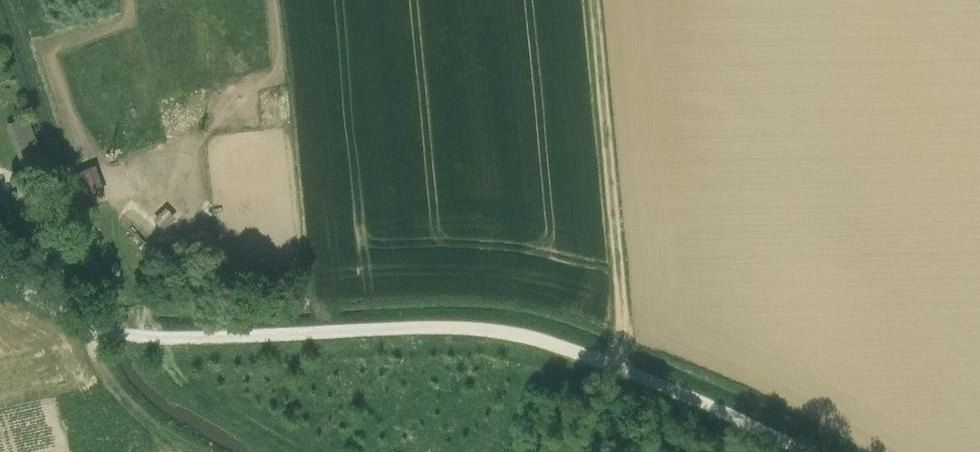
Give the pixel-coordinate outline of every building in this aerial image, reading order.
[(25,109),(6,114),(23,164),(42,158),(25,109)] [(101,187),(94,166),(74,174),(81,195),(101,187)]
